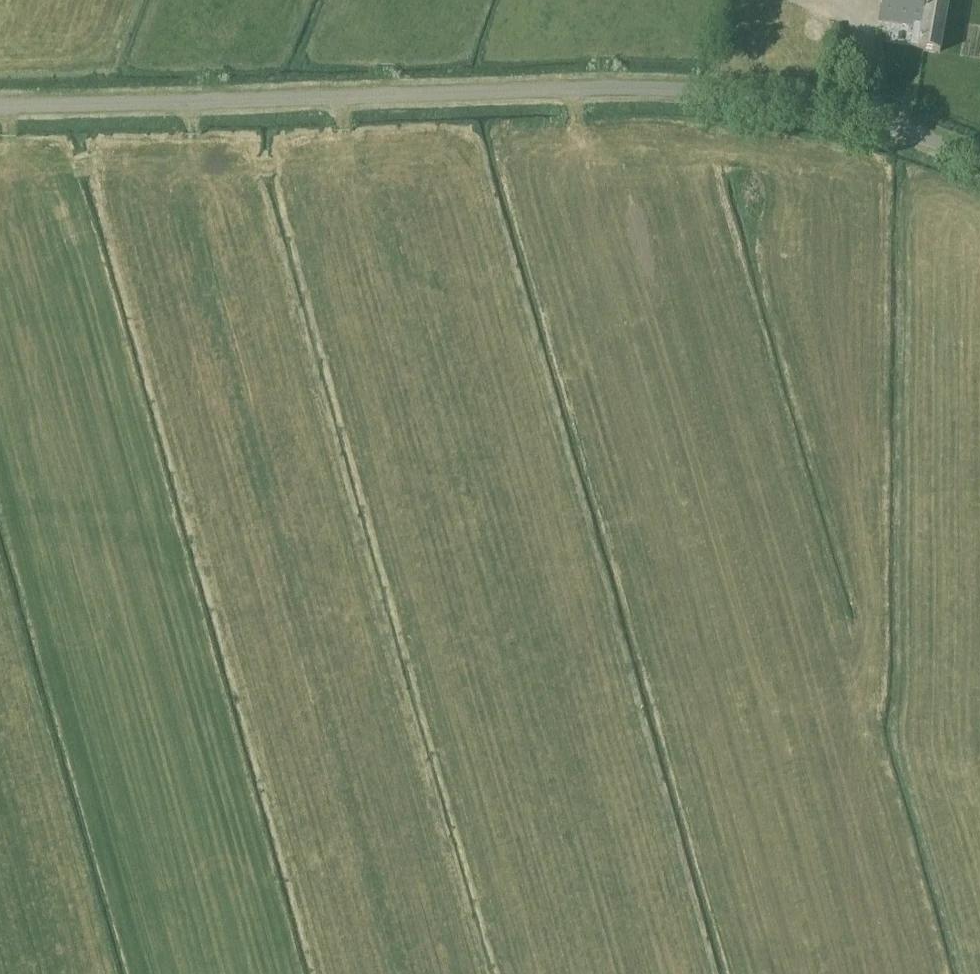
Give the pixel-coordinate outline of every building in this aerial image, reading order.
[(918,48),(939,52),(948,0),(883,0),(879,20),(913,27),(910,45),(918,46),(918,48)]
